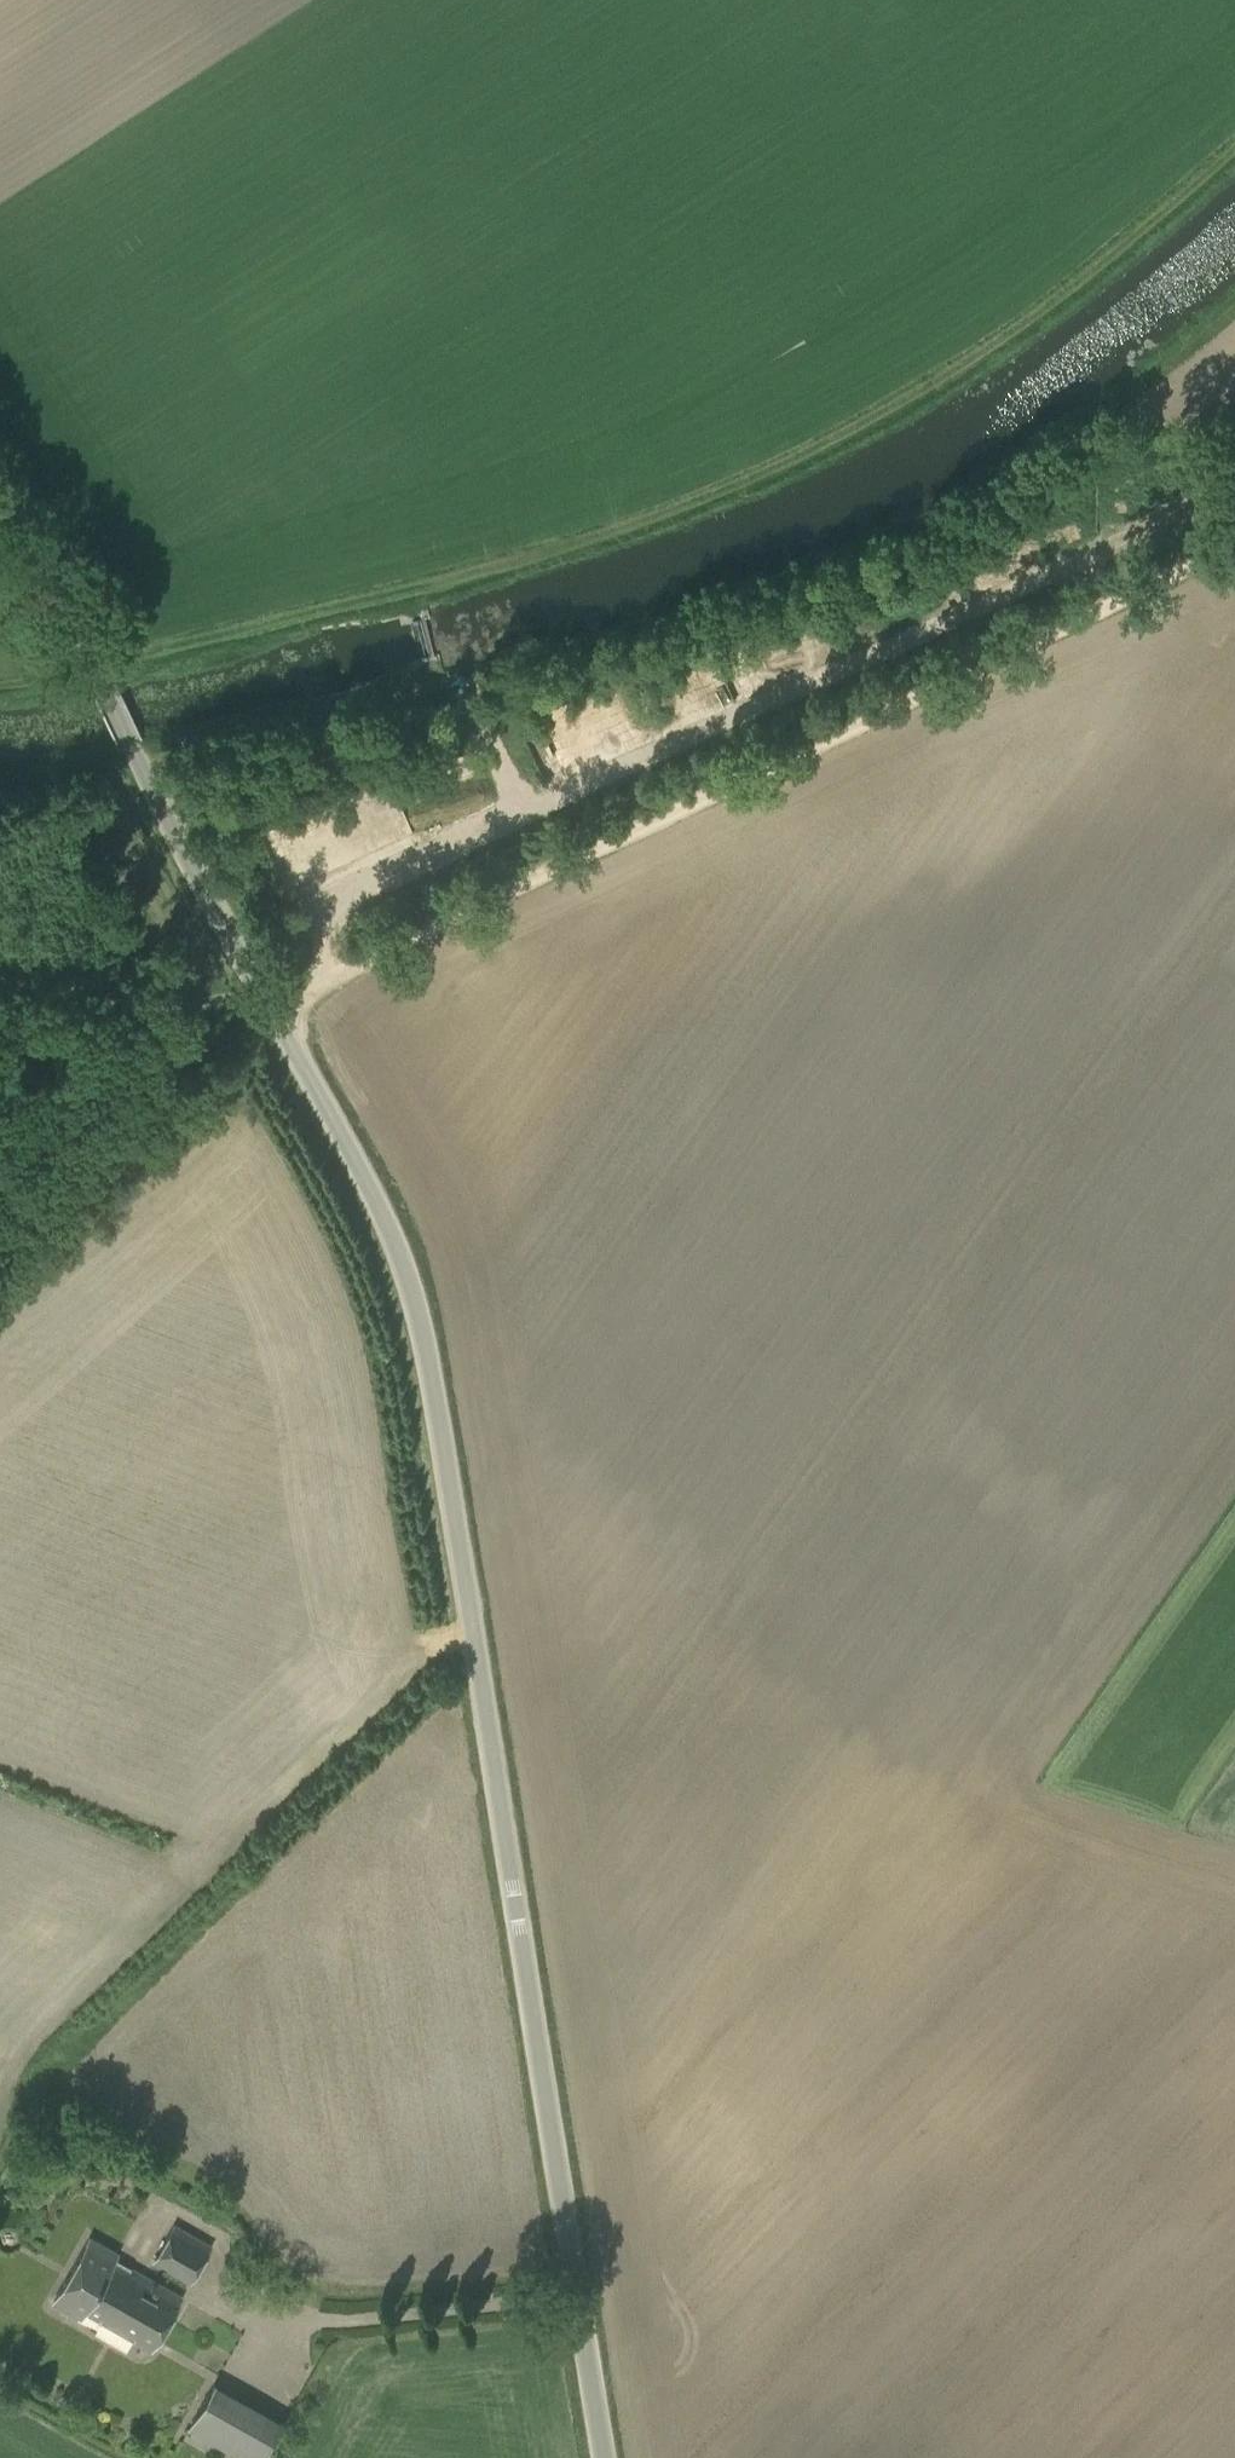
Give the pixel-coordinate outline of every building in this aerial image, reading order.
[(209,2246),(174,2225),(154,2260),(190,2281),(209,2246)] [(117,2253),(89,2238),(54,2300),(81,2316),(84,2310),(151,2348),(181,2297),(129,2268),(126,2272),(111,2264),(117,2253)] [(215,2382),(189,2429),(239,2457),(261,2457),(283,2420),(215,2382)]
